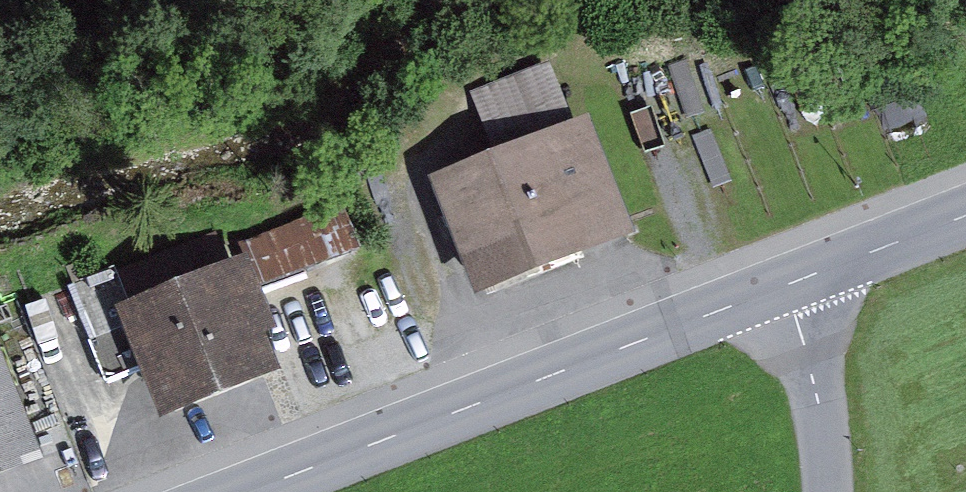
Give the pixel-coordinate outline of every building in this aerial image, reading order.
[(475,97),(500,156),(572,126),(548,67),(475,97)] [(500,156),(451,176),(498,290),(637,232),(590,119),(572,126),(500,156)] [(240,245),(246,259),(256,285),(358,247),(343,207),(240,245)] [(246,259),(125,304),(147,362),(162,402),(275,360),(263,330),(271,327),(256,285),(246,259)] [(107,377),(147,362),(125,304),(113,270),(72,286),(107,377)] [(51,439),(0,313),(0,459),(51,439)]
